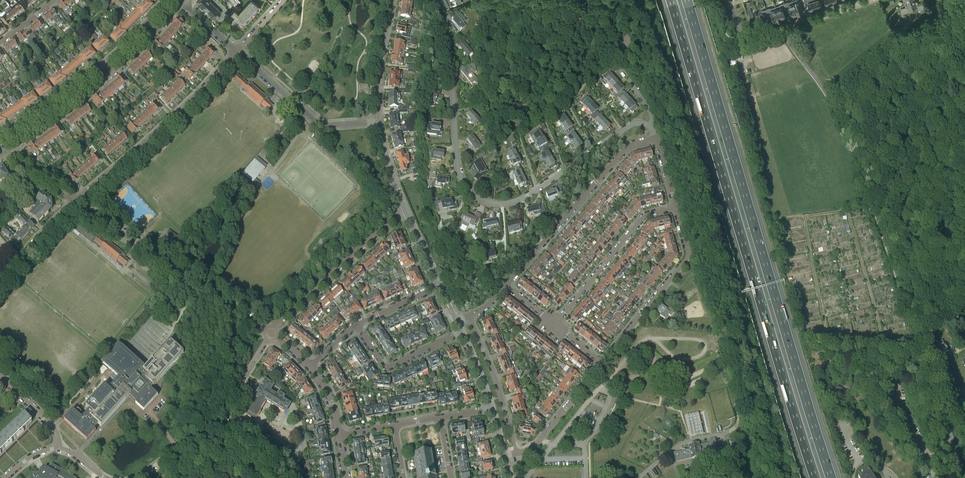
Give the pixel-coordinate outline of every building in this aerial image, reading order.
[(22,8),(23,9),(28,5),(24,0),(22,0),(18,3),(19,4),(22,8)] [(148,11),(153,6),(151,4),(152,2),(153,0),(150,0),(149,1),(148,2),(147,0),(144,2),(143,1),(141,4),(148,11)] [(199,1),(207,9),(215,0),(199,0),(199,1)] [(207,9),(220,21),(228,12),(225,9),(227,7),(220,0),(215,0),(207,9)] [(230,16),(233,18),(230,21),(237,28),(241,25),(240,24),(241,22),(244,24),(247,20),(246,19),(248,17),(249,18),(253,14),(252,13),(253,12),(254,12),(258,8),(257,8),(259,5),(253,0),(252,0),(240,13),(235,8),(231,12),(233,14),(232,14),(230,16)] [(794,1),(798,14),(804,12),(802,7),(801,4),(805,3),(804,0),(796,0),(794,1)] [(805,3),(808,2),(810,9),(821,6),(819,0),(804,0),(805,3)] [(900,7),(902,13),(908,11),(913,9),(910,0),(906,0),(907,5),(906,5),(900,7)] [(917,4),(917,2),(915,2),(915,0),(910,0),(913,9),(917,8),(918,10),(919,12),(919,13),(922,12),(921,11),(927,9),(927,8),(928,8),(926,1),(917,4)] [(65,12),(68,15),(72,11),(69,7),(64,2),(64,1),(59,5),(65,13),(65,12)] [(402,5),(401,8),(411,10),(412,3),(403,1),(403,5),(402,5)] [(798,14),(794,1),(789,3),(788,2),(785,3),(787,9),(790,8),(792,15),(798,13),(798,14)] [(0,4),(6,12),(10,17),(16,13),(13,8),(12,9),(10,5),(6,8),(5,6),(2,2),(0,4)] [(781,5),(776,7),(780,20),(783,19),(783,18),(785,18),(783,11),(786,10),(784,3),(781,4),(781,5)] [(19,4),(13,8),(16,13),(22,8),(19,4)] [(143,16),(148,11),(141,4),(138,6),(139,7),(137,10),(142,15),(143,16)] [(777,21),(780,20),(776,7),(770,9),(770,8),(767,9),(769,16),(772,14),(774,21),(777,20),(777,21)] [(409,18),(411,10),(401,8),(401,12),(401,13),(401,16),(409,18)] [(52,9),(47,13),(54,21),(56,24),(59,22),(56,19),(58,18),(52,9)] [(763,11),(757,13),(762,26),(762,25),(767,24),(765,17),(768,16),(766,9),(762,11),(763,11)] [(142,15),(137,10),(133,14),(138,19),(142,15)] [(10,17),(6,12),(1,16),(6,22),(11,18),(10,17)] [(65,12),(65,13),(63,15),(68,21),(71,19),(68,15),(65,12)] [(47,13),(43,17),(47,22),(50,20),(52,23),(54,21),(47,13)] [(463,23),(464,22),(466,20),(460,13),(457,16),(456,16),(452,20),(456,24),(453,26),(457,31),(458,31),(460,29),(461,30),(465,26),(463,23)] [(756,28),(762,26),(757,13),(752,15),(752,14),(748,15),(751,22),(754,21),(756,28)] [(128,19),(134,24),(138,19),(133,14),(128,19)] [(178,18),(174,23),(180,29),(184,24),(178,18)] [(124,23),(130,28),(134,24),(128,19),(124,23)] [(34,23),(35,24),(39,29),(44,25),(39,20),(34,23)] [(130,28),(124,23),(120,27),(125,32),(130,28)] [(176,33),(180,29),(174,23),(173,24),(173,25),(170,28),(176,33)] [(33,34),(39,29),(35,24),(29,29),(33,34)] [(397,31),(397,32),(405,34),(407,27),(398,25),(397,28),(397,30),(397,31)] [(126,33),(125,32),(120,27),(118,30),(116,28),(114,31),(121,38),(126,33)] [(170,28),(166,33),(172,38),(176,33),(170,28)] [(29,29),(23,33),(27,39),(33,34),(29,29)] [(121,38),(114,31),(112,33),(113,34),(110,37),(116,43),(121,38)] [(27,45),(24,41),(27,39),(23,33),(22,33),(17,37),(22,43),(20,44),(23,48),(27,45)] [(167,42),(172,38),(166,33),(162,37),(167,42)] [(97,40),(104,47),(109,43),(103,37),(101,39),(100,38),(97,40)] [(157,41),(163,47),(164,48),(166,47),(167,48),(168,49),(171,46),(170,45),(167,42),(162,37),(159,40),(158,40),(157,41)] [(13,40),(9,44),(15,52),(17,50),(15,48),(18,46),(13,40)] [(98,52),(104,47),(97,40),(94,42),(96,44),(93,46),(98,52)] [(473,54),(472,53),(472,52),(466,46),(469,43),(466,40),(459,47),(462,51),(460,53),(464,57),(467,55),(468,56),(469,55),(470,57),(471,57),(473,55),(473,54)] [(159,52),(163,47),(157,41),(153,46),(159,52)] [(394,48),(403,50),(404,43),(395,41),(394,44),(395,45),(394,48)] [(15,52),(9,44),(4,47),(8,53),(11,51),(13,53),(15,52)] [(204,50),(206,51),(212,57),(216,52),(215,51),(217,48),(213,44),(212,45),(210,47),(210,46),(208,49),(207,48),(204,50)] [(86,49),(84,51),(90,59),(95,55),(90,48),(87,50),(86,49)] [(403,50),(394,48),(393,55),(402,57),(403,58),(405,51),(403,50)] [(85,63),(90,59),(84,51),(81,53),(82,55),(79,57),(84,63),(85,63)] [(212,57),(206,51),(201,56),(207,61),(210,58),(212,57)] [(142,56),(147,62),(152,57),(147,52),(142,56)] [(402,57),(393,55),(393,56),(391,55),(391,60),(392,60),(391,63),(400,65),(400,64),(403,64),(403,62),(401,61),(402,57)] [(142,56),(137,61),(142,66),(147,62),(142,56)] [(201,56),(197,60),(203,66),(207,61),(201,56)] [(75,61),(79,66),(84,63),(79,57),(75,61)] [(198,70),(203,66),(197,60),(193,65),(198,70)] [(75,70),(79,66),(75,61),(70,65),(75,70)] [(137,61),(133,65),(138,71),(142,66),(137,61)] [(461,80),(464,83),(469,88),(472,85),(472,84),(474,82),(476,83),(479,81),(473,74),(475,72),(474,72),(475,70),(474,64),(468,66),(465,69),(463,66),(457,71),(460,74),(461,73),(465,77),(461,80)] [(70,74),(75,70),(70,65),(65,68),(70,74)] [(133,75),(138,71),(133,65),(128,70),(133,75)] [(193,65),(188,69),(194,75),(196,74),(195,73),(198,70),(193,65)] [(65,68),(61,72),(65,78),(70,74),(65,68)] [(180,75),(181,76),(186,80),(188,78),(190,80),(194,75),(188,69),(187,68),(180,75)] [(608,83),(613,88),(619,83),(614,78),(615,77),(610,72),(610,71),(603,77),(605,80),(602,82),(605,85),(608,83)] [(66,78),(65,78),(61,72),(58,74),(57,73),(54,75),(60,83),(66,78)] [(55,87),(60,83),(54,75),(52,77),(53,79),(50,81),(55,87)] [(122,75),(117,79),(122,85),(124,87),(126,86),(124,84),(127,81),(122,75)] [(237,75),(233,80),(244,89),(242,91),(260,106),(261,105),(268,111),(273,106),(265,100),(267,98),(250,83),(248,84),(237,75)] [(117,90),(122,85),(117,79),(115,80),(116,81),(112,84),(117,90)] [(180,80),(175,84),(180,90),(185,85),(180,80)] [(40,86),(46,94),(52,89),(47,83),(44,85),(43,84),(40,86)] [(624,89),(619,83),(613,88),(618,94),(616,95),(618,98),(624,92),(622,90),(624,89)] [(113,94),(117,90),(112,84),(108,88),(113,94)] [(175,94),(180,90),(175,84),(170,89),(175,94)] [(41,98),(46,94),(40,86),(38,88),(39,89),(36,91),(41,98)] [(108,98),(113,94),(108,88),(103,92),(108,98)] [(441,89),(432,88),(430,95),(428,101),(435,104),(435,103),(441,104),(442,96),(436,96),(437,94),(440,95),(441,89)] [(170,89),(166,93),(171,98),(175,94),(170,89)] [(99,94),(98,95),(103,102),(108,98),(103,92),(99,94)] [(166,93),(165,92),(160,97),(166,103),(171,98),(166,93)] [(618,98),(625,105),(629,102),(630,100),(626,95),(626,94),(624,92),(618,98)] [(26,96),(32,104),(38,100),(33,93),(30,95),(29,94),(26,96)] [(98,106),(103,102),(98,95),(93,99),(98,106)] [(26,108),(32,104),(26,96),(24,98),(24,99),(21,101),(25,107),(26,108)] [(587,109),(593,104),(588,99),(588,98),(586,96),(580,102),(582,103),(580,105),(582,108),(584,106),(587,109)] [(14,102),(20,111),(25,107),(21,101),(18,103),(16,100),(14,101),(14,102)] [(400,104),(400,100),(388,100),(388,105),(389,105),(389,107),(398,107),(398,110),(408,110),(415,110),(415,108),(412,109),(412,108),(410,107),(409,107),(409,106),(402,107),(400,104)] [(635,105),(630,100),(629,102),(625,105),(629,111),(630,110),(632,113),(637,108),(635,106),(635,105)] [(16,114),(20,111),(14,102),(13,103),(14,104),(13,104),(14,106),(11,108),(16,114)] [(151,106),(156,113),(161,108),(156,102),(151,106)] [(598,110),(593,104),(587,109),(592,115),(590,116),(592,119),(592,118),(594,117),(598,113),(596,111),(598,110)] [(91,110),(86,105),(81,109),(86,114),(91,110)] [(146,111),(151,116),(154,113),(155,114),(156,113),(151,106),(146,111)] [(16,114),(11,108),(7,111),(11,117),(16,114)] [(81,109),(76,112),(81,118),(86,114),(81,109)] [(473,128),(476,125),(476,126),(477,125),(477,124),(481,121),(471,110),(466,115),(471,120),(470,121),(468,123),(471,126),(473,128)] [(6,121),(11,117),(7,111),(2,114),(6,121)] [(146,111),(141,115),(147,121),(151,116),(146,111)] [(76,112),(71,116),(75,122),(81,118),(76,112)] [(555,117),(561,125),(568,121),(564,115),(562,112),(560,114),(555,117)] [(594,121),(599,126),(605,121),(600,116),(600,115),(598,113),(594,117),(592,118),(595,121),(594,121)] [(142,125),(147,121),(141,115),(137,119),(142,125)] [(66,120),(70,126),(75,122),(71,116),(66,120)] [(430,118),(422,117),(423,123),(428,124),(427,134),(437,135),(436,136),(441,136),(442,131),(440,131),(440,125),(439,125),(439,123),(436,122),(436,125),(429,124),(430,118)] [(132,123),(138,129),(139,128),(142,125),(137,119),(132,123)] [(400,127),(399,120),(390,121),(390,122),(390,124),(391,128),(400,127)] [(572,127),(568,121),(561,125),(565,131),(564,132),(566,135),(571,132),(573,130),(571,127),(572,127)] [(610,126),(605,121),(599,126),(604,131),(608,128),(610,130),(612,129),(610,126)] [(133,134),(138,129),(132,123),(127,128),(133,134)] [(59,125),(54,129),(59,135),(64,132),(59,125)] [(59,135),(54,129),(52,130),(53,131),(49,133),(53,139),(59,135)] [(540,132),(539,129),(529,134),(534,143),(536,142),(543,138),(540,132)] [(567,138),(571,143),(578,139),(574,133),(575,132),(573,130),(571,132),(572,134),(567,138)] [(44,137),(48,143),(53,139),(49,133),(44,137)] [(117,137),(122,143),(127,139),(123,133),(117,137)] [(393,141),(402,139),(401,133),(392,135),(392,139),(393,141)] [(473,136),(468,140),(473,147),(470,149),(474,154),(477,152),(475,150),(480,146),(473,136)] [(48,143),(44,137),(39,140),(43,146),(48,143)] [(113,141),(117,147),(122,143),(117,137),(113,141)] [(546,148),(545,145),(547,144),(543,138),(536,142),(540,148),(541,148),(542,150),(546,148)] [(402,139),(393,141),(393,142),(393,143),(393,145),(394,145),(395,148),(404,146),(402,139)] [(582,145),(578,139),(571,143),(576,149),(579,147),(581,149),(584,147),(582,145)] [(38,150),(43,146),(39,140),(35,143),(35,142),(33,143),(38,150)] [(117,147),(113,141),(108,145),(112,151),(117,147)] [(38,150),(33,143),(28,147),(33,154),(38,150)] [(107,155),(112,151),(108,145),(103,150),(107,155)] [(507,153),(510,160),(517,157),(518,157),(515,150),(514,147),(509,149),(510,152),(507,153)] [(551,157),(548,151),(546,148),(542,150),(543,153),(541,155),(542,157),(539,158),(541,162),(544,161),(551,157)] [(647,162),(648,165),(649,168),(653,166),(652,163),(651,163),(649,160),(649,158),(653,157),(650,149),(645,151),(647,160),(647,162)] [(431,159),(434,159),(436,160),(437,158),(443,158),(444,152),(434,151),(434,153),(432,153),(431,159)] [(645,161),(647,160),(645,151),(639,152),(641,160),(644,159),(645,161)] [(102,160),(97,154),(95,152),(90,156),(92,158),(97,164),(102,160)] [(396,154),(399,162),(408,159),(408,156),(404,157),(403,152),(396,154)] [(638,161),(641,160),(639,152),(633,154),(630,157),(637,163),(637,164),(638,162),(638,161)] [(254,190),(260,183),(256,179),(266,168),(265,168),(267,165),(257,157),(255,159),(254,159),(239,177),(254,190)] [(520,163),(518,157),(517,157),(510,160),(513,167),(516,165),(517,168),(519,167),(520,167),(519,164),(520,163)] [(555,163),(551,157),(544,161),(548,167),(549,170),(553,168),(556,166),(554,164),(555,163)] [(636,165),(637,164),(637,163),(630,157),(626,161),(633,167),(632,167),(634,168),(636,166),(636,165)] [(92,158),(87,162),(92,168),(95,165),(97,164),(92,158)] [(412,158),(408,159),(399,162),(402,172),(403,172),(403,174),(406,173),(406,171),(406,169),(407,169),(407,168),(406,165),(409,164),(409,163),(412,162),(412,158)] [(474,178),(475,179),(477,181),(481,177),(488,172),(481,160),(474,164),(478,173),(474,178)] [(626,161),(622,166),(629,172),(631,170),(630,170),(632,167),(633,167),(626,161)] [(82,166),(87,172),(92,168),(87,162),(82,166)] [(87,172),(82,166),(77,170),(82,176),(87,172)] [(628,174),(629,172),(622,166),(618,170),(624,176),(627,173),(628,174)] [(8,177),(3,167),(0,169),(0,170),(0,171),(0,182),(8,177)] [(516,180),(523,176),(521,170),(520,167),(519,167),(517,168),(518,171),(513,173),(516,180)] [(647,176),(655,173),(654,168),(644,170),(645,173),(646,172),(647,175),(647,176)] [(82,176),(77,170),(72,174),(77,180),(79,179),(79,178),(82,176)] [(619,173),(615,178),(621,183),(623,181),(624,181),(626,179),(619,173)] [(77,180),(72,174),(67,178),(72,184),(77,180)] [(437,182),(435,182),(435,187),(441,188),(442,185),(445,185),(445,183),(448,183),(449,179),(447,179),(447,176),(440,175),(437,175),(437,178),(437,182)] [(526,183),(523,176),(516,180),(519,186),(523,184),(525,187),(527,186),(526,183)] [(619,186),(621,183),(615,178),(611,182),(618,188),(619,187),(619,186)] [(649,181),(642,183),(643,185),(648,184),(649,188),(658,185),(657,179),(649,181)] [(611,182),(607,186),(613,192),(615,189),(617,191),(618,192),(620,190),(618,188),(611,182)] [(562,192),(562,190),(561,185),(558,186),(558,189),(556,190),(556,189),(553,191),(552,190),(549,191),(550,192),(546,193),(548,199),(558,195),(557,193),(559,192),(559,193),(562,192)] [(611,195),(613,192),(607,186),(603,191),(610,197),(612,196),(611,195)] [(654,194),(655,196),(657,204),(663,202),(661,194),(657,195),(657,194),(656,191),(659,191),(658,187),(653,188),(655,194),(654,194)] [(610,197),(603,191),(599,196),(600,197),(606,202),(610,197)] [(35,208),(30,214),(38,222),(48,212),(51,209),(51,204),(50,200),(46,197),(40,193),(34,203),(35,204),(33,206),(35,208)] [(21,200),(16,195),(12,199),(16,204),(21,200)] [(651,205),(657,204),(655,196),(651,197),(651,195),(649,196),(649,197),(651,205)] [(599,196),(595,200),(597,202),(602,206),(606,202),(600,197),(599,196)] [(640,208),(645,207),(644,202),(643,199),(640,199),(640,198),(635,199),(640,208)] [(441,203),(438,204),(440,211),(451,208),(451,210),(458,208),(456,201),(452,202),(452,199),(449,200),(449,199),(446,200),(446,201),(440,202),(441,203)] [(637,212),(640,208),(635,199),(632,203),(633,204),(631,207),(637,212)] [(527,209),(528,214),(533,213),(534,216),(540,214),(539,208),(540,208),(540,200),(537,200),(537,206),(527,209)] [(591,205),(597,210),(600,207),(601,208),(602,206),(597,202),(595,200),(591,205)] [(591,205),(587,209),(594,215),(596,213),(595,212),(597,210),(591,205)] [(633,217),(637,212),(631,207),(628,209),(627,209),(626,210),(627,211),(633,217)] [(593,217),(594,215),(587,209),(583,213),(589,219),(592,216),(593,217)] [(623,216),(629,221),(633,217),(627,211),(626,210),(624,212),(625,213),(623,216)] [(509,232),(519,229),(522,229),(520,222),(522,222),(522,211),(516,211),(516,215),(517,215),(517,223),(507,225),(509,232)] [(6,227),(2,231),(10,239),(9,240),(15,246),(34,226),(28,220),(27,221),(19,213),(15,218),(25,227),(15,236),(6,227)] [(474,228),(475,226),(480,215),(476,213),(474,218),(466,214),(462,221),(461,224),(467,227),(468,225),(469,225),(474,228)] [(482,226),(482,229),(483,229),(486,229),(486,228),(498,224),(497,219),(496,219),(496,213),(492,213),(492,215),(489,216),(490,221),(484,222),(485,225),(482,226)] [(592,221),(589,219),(583,213),(579,218),(586,224),(588,222),(590,224),(592,221)] [(623,226),(626,221),(620,216),(618,219),(617,218),(615,220),(623,226)] [(585,226),(586,224),(579,218),(575,222),(582,228),(584,225),(585,226)] [(659,228),(664,227),(662,219),(656,220),(659,228)] [(615,223),(612,226),(619,231),(623,226),(615,220),(614,222),(615,223)] [(654,229),(659,228),(656,220),(650,222),(654,229)] [(98,233),(97,233),(97,234),(81,221),(74,229),(92,244),(93,243),(118,263),(119,262),(125,266),(129,261),(122,255),(123,254),(107,241),(108,240),(98,233)] [(579,230),(582,228),(575,222),(571,227),(579,233),(580,231),(579,230)] [(654,230),(654,229),(650,222),(649,222),(644,228),(651,233),(652,234),(653,232),(652,231),(654,230)] [(615,235),(619,231),(612,226),(610,228),(609,227),(608,229),(615,235)] [(577,235),(579,233),(571,227),(568,231),(574,237),(576,234),(577,235)] [(650,236),(652,234),(651,233),(644,228),(640,233),(647,238),(649,235),(650,236)] [(611,240),(615,235),(608,229),(606,231),(607,232),(605,235),(611,240)] [(568,231),(564,236),(571,242),(573,243),(574,242),(573,240),(572,239),(574,237),(568,231)] [(393,243),(403,239),(401,235),(400,233),(391,237),(390,238),(391,240),(392,240),(393,243)] [(602,237),(600,239),(607,245),(611,240),(605,235),(603,237),(602,237)] [(641,235),(637,240),(644,245),(648,240),(641,235)] [(567,246),(571,242),(564,236),(560,240),(566,246),(566,245),(567,246)] [(393,255),(398,252),(397,250),(405,246),(404,244),(405,243),(403,239),(393,243),(395,247),(394,248),(395,250),(392,251),(393,255)] [(604,249),(607,245),(600,239),(599,240),(600,241),(597,244),(604,249)] [(564,248),(566,246),(560,240),(556,244),(563,251),(565,249),(564,248)] [(640,249),(644,245),(637,240),(634,244),(640,249)] [(488,242),(479,244),(483,258),(486,257),(486,259),(496,257),(494,251),(489,252),(487,246),(489,246),(488,242)] [(379,248),(385,254),(390,250),(384,243),(379,247),(379,248)] [(562,253),(563,251),(556,244),(552,249),(558,254),(561,252),(562,253)] [(600,254),(604,249),(597,244),(595,246),(594,245),(592,248),(600,254)] [(636,254),(640,249),(634,244),(630,249),(636,254)] [(465,255),(472,252),(470,247),(463,251),(465,255)] [(668,253),(677,255),(675,247),(667,249),(668,253)] [(375,252),(381,258),(385,254),(379,248),(375,252)] [(596,258),(600,254),(592,248),(591,249),(592,250),(590,253),(596,258)] [(554,259),(558,254),(552,249),(548,253),(554,259)] [(632,259),(636,254),(630,249),(626,253),(632,259)] [(371,256),(376,262),(381,258),(375,252),(371,256)] [(399,256),(398,252),(393,255),(393,258),(398,256),(399,259),(400,258),(402,262),(411,257),(410,253),(409,254),(408,252),(399,256)] [(545,253),(541,258),(549,264),(553,260),(545,253)] [(592,263),(596,258),(590,253),(586,258),(592,263)] [(629,263),(632,259),(626,253),(622,258),(629,263)] [(677,256),(677,255),(668,253),(668,254),(666,258),(672,263),(677,256)] [(376,262),(371,256),(366,260),(372,266),(374,269),(376,271),(378,270),(376,268),(375,268),(373,265),(376,262)] [(413,262),(411,257),(402,262),(404,265),(402,266),(403,269),(414,264),(413,262)] [(547,266),(549,264),(541,258),(538,262),(544,268),(546,265),(547,266)] [(586,258),(582,262),(589,268),(592,263),(586,258)] [(625,268),(629,263),(622,258),(619,262),(625,268)] [(668,267),(672,263),(666,258),(662,262),(668,267)] [(372,266),(366,260),(361,264),(367,270),(372,266)] [(585,272),(589,268),(582,262),(581,261),(577,266),(585,272)] [(541,270),(544,268),(538,262),(533,267),(541,273),(543,271),(541,270)] [(625,268),(619,262),(615,267),(621,272),(623,274),(627,269),(625,268)] [(664,273),(668,267),(662,262),(658,267),(664,273)] [(581,277),(585,272),(577,266),(574,270),(581,277)] [(358,267),(354,271),(360,277),(364,274),(358,267)] [(540,275),(541,273),(533,267),(529,271),(538,279),(540,276),(540,275)] [(623,274),(621,272),(615,267),(611,272),(617,277),(620,279),(623,274)] [(655,267),(652,272),(658,277),(662,272),(655,267)] [(411,280),(420,276),(418,272),(417,272),(416,270),(406,274),(407,277),(409,276),(411,280)] [(577,281),(581,277),(574,270),(570,275),(577,281)] [(356,281),(360,277),(354,271),(350,275),(356,281)] [(614,281),(617,277),(611,272),(607,276),(614,281)] [(654,281),(658,277),(652,272),(648,276),(654,281)] [(353,284),(356,281),(350,275),(345,279),(351,285),(353,288),(355,286),(353,284)] [(574,286),(577,281),(570,275),(566,280),(574,286)] [(420,276),(411,280),(412,284),(411,285),(412,287),(422,283),(421,280),(422,280),(420,276)] [(610,286),(614,281),(607,276),(604,281),(610,286)] [(651,286),(654,281),(648,276),(646,279),(644,277),(642,279),(644,281),(651,286)] [(529,281),(527,279),(526,281),(523,278),(518,284),(522,288),(527,282),(528,282),(529,281)] [(347,289),(351,285),(345,279),(341,283),(347,289)] [(610,286),(604,281),(600,285),(606,291),(608,292),(609,292),(609,293),(613,288),(610,286)] [(647,291),(651,286),(644,281),(640,286),(647,291)] [(392,284),(397,294),(402,292),(397,282),(392,284)] [(532,286),(528,282),(527,282),(522,288),(527,292),(532,286)] [(392,297),(397,294),(392,284),(387,287),(392,297)] [(532,286),(527,292),(532,296),(537,289),(534,288),(535,286),(533,284),(532,286)] [(567,284),(564,289),(570,294),(574,289),(567,284)] [(333,289),(339,297),(344,292),(337,285),(333,289)] [(608,292),(606,291),(600,285),(596,290),(602,295),(605,297),(608,292)] [(643,295),(647,291),(640,286),(637,290),(643,295)] [(386,300),(392,297),(387,287),(381,289),(382,292),(386,300)] [(334,301),(339,297),(333,289),(328,293),(334,301)] [(536,299),(541,293),(537,289),(532,296),(536,299)] [(566,298),(570,294),(564,289),(560,293),(566,298)] [(600,298),(602,295),(596,290),(592,294),(599,300),(599,299),(601,301),(603,300),(600,298)] [(639,300),(643,295),(637,290),(633,295),(639,300)] [(334,301),(328,293),(324,297),(330,305),(332,306),(334,304),(332,303),(334,301)] [(546,297),(541,293),(536,299),(541,303),(546,297)] [(562,303),(566,298),(560,293),(558,296),(556,294),(555,294),(554,296),(556,298),(562,303)] [(378,294),(373,296),(376,304),(382,301),(378,294)] [(595,304),(599,300),(592,294),(588,299),(595,304)] [(636,305),(639,300),(633,295),(629,299),(636,305)] [(371,307),(376,304),(373,296),(367,299),(371,307)] [(330,305),(324,297),(319,302),(325,309),(330,305)] [(507,306),(512,300),(508,297),(503,303),(507,306)] [(546,297),(541,303),(546,307),(551,301),(546,297)] [(558,307),(562,303),(556,298),(552,302),(558,307)] [(636,305),(629,299),(628,298),(626,300),(628,301),(625,304),(632,309),(636,305)] [(365,309),(371,307),(367,299),(362,302),(365,309)] [(594,306),(586,299),(582,304),(590,310),(594,306)] [(507,306),(512,310),(517,304),(512,300),(507,306)] [(425,307),(427,310),(435,307),(434,304),(433,304),(431,301),(421,306),(422,309),(425,307)] [(356,303),(351,306),(355,313),(361,310),(356,303)] [(316,304),(312,308),(318,315),(320,314),(319,313),(322,311),(316,304)] [(522,308),(517,304),(512,310),(516,314),(522,308)] [(590,310),(582,304),(579,308),(587,315),(586,315),(590,310)] [(628,314),(632,309),(625,304),(623,307),(622,305),(620,307),(628,314)] [(667,310),(661,305),(659,308),(656,311),(660,315),(665,319),(668,315),(671,316),(674,312),(669,308),(667,310)] [(350,316),(355,313),(351,306),(349,307),(349,306),(345,308),(346,309),(350,316)] [(436,309),(435,307),(427,310),(428,314),(426,315),(426,316),(424,317),(422,318),(422,320),(421,320),(423,322),(428,320),(427,318),(437,313),(436,310),(436,309)] [(624,319),(628,314),(620,307),(618,309),(620,311),(618,314),(624,319)] [(316,317),(318,315),(312,308),(307,312),(313,319),(316,316),(316,317)] [(520,319),(521,318),(526,312),(522,308),(516,314),(519,316),(518,318),(520,319)] [(587,315),(579,308),(575,313),(582,319),(583,320),(587,315)] [(346,309),(341,312),(345,319),(350,316),(346,309)] [(413,309),(408,312),(411,319),(412,321),(416,320),(415,318),(417,317),(413,309)] [(310,321),(313,319),(307,312),(303,316),(309,324),(311,322),(310,321)] [(406,322),(411,319),(408,312),(402,314),(406,322)] [(521,318),(520,319),(519,320),(521,322),(523,319),(526,321),(531,315),(526,312),(521,318)] [(577,322),(579,319),(581,321),(582,319),(575,313),(571,318),(577,322)] [(400,325),(406,322),(402,314),(397,317),(398,320),(400,325)] [(621,323),(624,319),(618,314),(616,316),(614,315),(613,317),(614,318),(621,323)] [(535,319),(531,315),(526,321),(530,325),(535,319)] [(951,315),(944,329),(944,330),(952,334),(954,331),(952,330),(954,324),(951,323),(954,317),(951,315)] [(307,325),(309,324),(303,316),(298,321),(304,327),(307,324),(307,325)] [(337,317),(333,321),(338,327),(343,323),(337,317)] [(395,327),(400,325),(398,320),(397,317),(391,320),(395,327)] [(433,327),(434,327),(443,323),(441,320),(439,317),(430,321),(433,327)] [(484,327),(492,324),(490,320),(492,320),(490,317),(482,321),(484,327)] [(617,328),(621,323),(614,318),(613,317),(611,318),(613,319),(611,322),(610,323),(617,328)] [(334,331),(338,327),(333,321),(331,319),(327,324),(328,325),(334,331)] [(395,327),(391,320),(385,322),(387,325),(388,327),(389,329),(389,330),(395,327)] [(613,333),(617,328),(610,323),(611,322),(609,321),(605,326),(607,327),(613,333)] [(295,323),(288,331),(293,335),(298,328),(301,325),(299,323),(297,324),(295,323)] [(444,325),(443,323),(434,327),(437,333),(445,329),(444,326),(444,325)] [(578,333),(583,327),(578,323),(574,330),(578,333)] [(498,329),(496,330),(495,327),(494,327),(493,324),(492,324),(484,327),(485,327),(488,334),(493,331),(495,334),(499,332),(498,329)] [(329,335),(334,331),(328,325),(324,329),(328,334),(329,335)] [(375,335),(382,330),(379,325),(372,330),(375,335)] [(603,332),(609,337),(613,333),(607,327),(605,326),(605,325),(603,328),(605,329),(603,332)] [(522,331),(519,334),(527,340),(527,339),(534,331),(529,327),(524,333),(522,331)] [(578,333),(583,337),(588,331),(583,327),(578,333)] [(301,331),(298,328),(293,335),(298,339),(304,331),(302,330),(301,331)] [(325,339),(329,335),(328,334),(324,329),(319,333),(325,339)] [(375,335),(379,340),(386,336),(382,330),(375,335)] [(423,330),(418,332),(422,340),(427,338),(423,330)] [(298,339),(303,343),(308,336),(306,334),(306,333),(304,331),(298,339)] [(539,335),(534,331),(527,339),(532,343),(533,341),(539,335)] [(588,331),(583,337),(587,341),(593,334),(588,331)] [(416,343),(422,340),(418,332),(413,335),(416,343)] [(491,340),(493,346),(501,343),(499,339),(500,339),(499,336),(501,336),(499,332),(495,334),(496,338),(491,340)] [(587,341),(592,345),(597,338),(593,334),(587,341)] [(411,345),(416,343),(413,335),(407,338),(411,345)] [(543,338),(539,335),(533,341),(538,344),(543,338)] [(311,338),(308,336),(303,343),(307,347),(313,339),(311,337),(311,338)] [(389,341),(386,336),(379,340),(382,345),(389,341)] [(313,339),(307,347),(312,351),(316,346),(316,347),(318,345),(317,344),(318,343),(316,341),(317,340),(315,338),(314,339),(313,339)] [(405,348),(411,345),(407,338),(401,340),(405,348)] [(541,350),(543,348),(548,342),(543,338),(538,344),(541,347),(539,348),(541,350)] [(602,342),(597,338),(592,345),(597,348),(602,342)] [(940,341),(940,343),(934,345),(939,354),(939,355),(950,351),(947,346),(946,347),(943,341),(942,340),(940,341)] [(136,404),(139,407),(144,411),(147,407),(150,403),(158,395),(153,391),(151,389),(153,387),(184,353),(170,341),(153,360),(143,371),(141,369),(144,366),(141,364),(124,348),(122,346),(118,343),(101,362),(104,365),(105,365),(119,378),(108,389),(105,385),(85,406),(89,410),(82,418),(79,415),(81,412),(77,409),(75,412),(73,410),(64,420),(79,433),(79,434),(83,437),(87,441),(96,431),(94,429),(99,425),(100,426),(101,427),(129,396),(131,398),(133,400),(135,401),(137,403),(136,404)] [(351,351),(358,346),(355,341),(348,346),(351,351)] [(382,345),(385,350),(393,346),(389,341),(382,345)] [(552,346),(548,342),(543,348),(547,352),(552,346)] [(561,354),(563,352),(568,346),(563,342),(558,348),(561,350),(559,352),(561,354)] [(602,342),(597,348),(601,352),(606,346),(602,342)] [(503,347),(501,343),(493,346),(496,353),(502,351),(503,354),(508,352),(507,348),(505,349),(504,346),(503,347)] [(351,351),(354,356),(362,351),(358,346),(351,351)] [(396,351),(393,346),(385,350),(389,356),(396,351)] [(552,346),(547,352),(552,356),(557,350),(552,346)] [(573,350),(568,346),(563,352),(566,354),(565,356),(567,357),(568,356),(573,350)] [(449,357),(457,353),(456,350),(455,350),(454,347),(451,349),(446,351),(449,357)] [(269,354),(269,355),(275,359),(276,359),(278,357),(280,358),(281,355),(272,349),(270,352),(269,354)] [(577,353),(573,350),(568,356),(572,360),(577,353)] [(365,357),(362,351),(354,356),(358,361),(365,357)] [(502,366),(509,363),(512,362),(511,360),(511,359),(511,358),(511,357),(511,356),(512,354),(512,353),(511,351),(508,352),(503,354),(504,357),(499,359),(502,366)] [(459,357),(457,353),(449,357),(452,363),(457,360),(458,361),(459,360),(458,358),(459,357)] [(572,360),(577,363),(582,357),(577,353),(572,360)] [(329,371),(330,372),(337,367),(335,364),(338,363),(343,359),(339,354),(336,356),(338,358),(326,366),(328,369),(328,370),(329,371)] [(439,354),(433,357),(437,366),(442,363),(440,357),(439,354)] [(273,365),(276,359),(275,359),(269,355),(267,357),(266,357),(266,359),(265,360),(273,365)] [(365,357),(358,361),(361,367),(369,362),(365,357)] [(430,369),(437,366),(433,357),(426,361),(430,369)] [(587,361),(582,357),(577,363),(581,367),(587,361)] [(271,368),(273,365),(265,360),(264,360),(263,362),(264,363),(262,365),(272,371),(273,369),(271,368)] [(579,370),(577,372),(579,374),(581,371),(581,372),(583,369),(586,371),(591,365),(587,361),(581,367),(579,370)] [(424,362),(419,364),(422,372),(427,369),(424,362)] [(283,370),(287,374),(294,367),(290,363),(283,370)] [(509,363),(502,366),(504,373),(510,371),(511,374),(519,371),(517,367),(513,369),(512,366),(511,367),(509,363)] [(416,374),(422,372),(419,364),(413,367),(416,374)] [(367,375),(374,370),(371,365),(363,370),(367,375)] [(299,371),(294,367),(287,374),(292,378),(299,371)] [(340,373),(337,367),(330,372),(330,373),(331,375),(333,377),(340,373)] [(411,377),(416,374),(413,367),(408,369),(411,377)] [(457,376),(465,373),(464,369),(463,370),(462,367),(459,368),(459,369),(455,371),(453,367),(448,369),(448,370),(449,372),(452,371),(454,374),(456,373),(457,376)] [(566,373),(568,375),(575,380),(579,375),(569,368),(566,373)] [(406,379),(411,377),(408,369),(403,372),(406,379)] [(374,370),(367,375),(370,380),(378,375),(374,370)] [(506,379),(509,386),(516,383),(515,379),(518,379),(517,376),(523,374),(521,370),(519,371),(511,374),(512,377),(506,379)] [(299,371),(292,378),(296,383),(303,376),(299,371)] [(400,382),(406,379),(403,372),(397,374),(400,382)] [(336,382),(336,383),(344,379),(340,373),(333,377),(335,380),(335,381),(335,382),(336,382)] [(467,377),(465,373),(457,376),(460,382),(465,380),(465,381),(467,380),(466,377),(467,377)] [(575,380),(568,375),(566,373),(565,375),(567,377),(564,380),(571,385),(575,380)] [(395,384),(400,382),(397,374),(391,377),(395,384)] [(346,382),(344,379),(336,383),(337,384),(337,385),(338,386),(340,390),(350,384),(350,383),(348,381),(346,382)] [(273,385),(265,380),(245,413),(255,419),(265,404),(263,403),(264,400),(285,413),(291,403),(270,391),(273,385)] [(300,387),(302,390),(310,385),(308,382),(307,382),(305,380),(297,385),(298,388),(300,387)] [(567,389),(571,385),(564,380),(561,384),(563,386),(567,389)] [(557,389),(564,394),(567,389),(563,386),(561,384),(559,382),(557,384),(559,386),(557,389)] [(518,387),(516,383),(509,386),(511,393),(516,391),(517,394),(522,393),(520,386),(518,387)] [(311,387),(310,385),(302,390),(300,391),(304,396),(313,391),(311,388),(311,387)] [(463,392),(465,396),(473,393),(472,389),(471,390),(470,387),(468,388),(468,389),(467,389),(466,386),(466,385),(462,387),(460,387),(460,388),(461,388),(462,393),(463,392)] [(560,399),(564,394),(557,389),(553,393),(560,399)] [(353,392),(342,395),(343,399),(343,400),(344,401),(344,402),(354,399),(353,396),(354,395),(353,392)] [(473,393),(465,396),(467,402),(472,401),(474,400),(473,397),(474,397),(473,393)] [(513,399),(515,406),(523,404),(522,400),(524,399),(522,393),(517,394),(519,397),(513,399)] [(553,393),(550,398),(556,403),(560,399),(553,393)] [(309,406),(319,403),(318,400),(317,400),(316,396),(304,400),(305,404),(308,403),(309,406)] [(556,403),(550,398),(546,403),(552,408),(556,403)] [(354,399),(344,402),(345,403),(344,404),(345,405),(346,408),(357,405),(360,405),(359,402),(356,403),(354,399)] [(320,405),(319,403),(309,406),(310,409),(304,412),(304,414),(308,413),(320,409),(319,406),(320,405)] [(549,412),(552,408),(546,403),(542,407),(549,412)] [(524,408),(523,404),(515,406),(517,413),(523,411),(523,415),(528,413),(527,410),(526,410),(525,407),(524,408)] [(357,405),(346,408),(347,412),(347,414),(348,414),(348,415),(358,412),(357,408),(358,408),(357,405)] [(545,417),(549,412),(542,407),(538,412),(545,417)] [(321,411),(320,409),(308,413),(309,415),(312,414),(313,417),(323,414),(322,412),(321,411)] [(358,412),(348,415),(348,416),(348,418),(349,418),(350,422),(359,419),(364,418),(363,413),(359,414),(358,412)] [(691,436),(692,436),(694,436),(702,434),(703,434),(704,433),(699,413),(686,416),(691,436)] [(24,414),(13,425),(21,433),(32,422),(24,414)] [(309,429),(314,427),(313,425),(324,421),(323,417),(324,417),(323,414),(313,417),(314,421),(311,422),(312,425),(308,426),(309,429)] [(539,426),(543,421),(535,414),(533,416),(534,418),(532,421),(534,422),(534,423),(537,425),(539,426)] [(472,427),(473,431),(483,428),(482,424),(481,424),(480,421),(474,422),(473,422),(467,423),(468,428),(472,427)] [(526,436),(528,424),(526,423),(525,425),(519,427),(521,434),(522,434),(522,435),(526,436)] [(455,434),(459,434),(457,424),(455,425),(454,426),(451,426),(452,436),(455,435),(455,434)] [(457,424),(459,434),(462,433),(462,434),(466,433),(467,437),(470,437),(469,430),(465,431),(464,424),(460,425),(460,424),(457,424)] [(531,424),(528,424),(526,436),(530,437),(530,436),(531,436),(535,430),(531,427),(531,424)] [(10,444),(21,433),(13,425),(2,436),(10,444)] [(315,429),(314,427),(309,429),(306,429),(306,431),(313,430),(314,433),(317,433),(318,436),(328,435),(327,432),(326,431),(326,428),(315,429)] [(484,431),(483,428),(473,431),(475,438),(475,439),(471,440),(472,444),(475,443),(479,442),(478,439),(477,439),(476,438),(485,436),(484,432),(484,431)] [(315,443),(328,441),(327,438),(328,437),(328,435),(318,436),(318,440),(315,440),(315,443)] [(10,444),(2,436),(0,438),(0,453),(10,444)] [(375,449),(382,447),(380,437),(378,438),(377,439),(373,439),(375,449)] [(383,437),(380,437),(382,447),(389,446),(388,437),(384,438),(383,437)] [(353,447),(363,446),(362,443),(364,442),(363,439),(353,441),(353,442),(352,443),(353,447)] [(692,459),(702,457),(702,455),(712,452),(712,453),(718,452),(715,439),(710,440),(710,443),(699,445),(699,443),(689,446),(690,450),(685,451),(685,449),(682,450),(683,451),(674,453),(676,462),(692,458),(692,459)] [(455,448),(465,446),(464,440),(455,441),(456,445),(455,445),(455,448)] [(479,448),(479,452),(489,450),(488,446),(487,443),(479,445),(476,445),(477,449),(479,448)] [(330,447),(320,449),(320,452),(317,452),(318,456),(330,454),(330,450),(330,449),(330,447)] [(490,454),(489,450),(479,452),(480,456),(479,456),(479,458),(475,459),(476,462),(476,463),(482,461),(482,459),(490,457),(490,454)] [(421,477),(433,477),(433,476),(435,475),(435,476),(436,476),(437,476),(437,475),(436,475),(432,451),(414,454),(418,477),(420,477),(421,477)] [(466,453),(457,454),(458,457),(457,458),(458,461),(467,459),(466,453)] [(357,465),(367,463),(367,465),(370,465),(373,464),(372,461),(367,462),(367,460),(365,460),(364,456),(355,458),(355,462),(356,462),(357,465)] [(391,462),(390,459),(381,460),(382,467),(391,465),(390,462),(391,462)] [(476,464),(476,465),(481,464),(483,471),(493,469),(492,467),(493,466),(492,464),(491,464),(491,462),(483,464),(482,461),(476,463),(476,464)] [(51,463),(48,468),(45,466),(43,467),(42,466),(40,468),(40,469),(39,470),(40,471),(37,473),(33,476),(31,477),(76,477),(51,463)] [(871,470),(870,471),(868,468),(862,472),(861,472),(862,473),(860,474),(861,475),(858,477),(859,477),(875,477),(871,470)]
